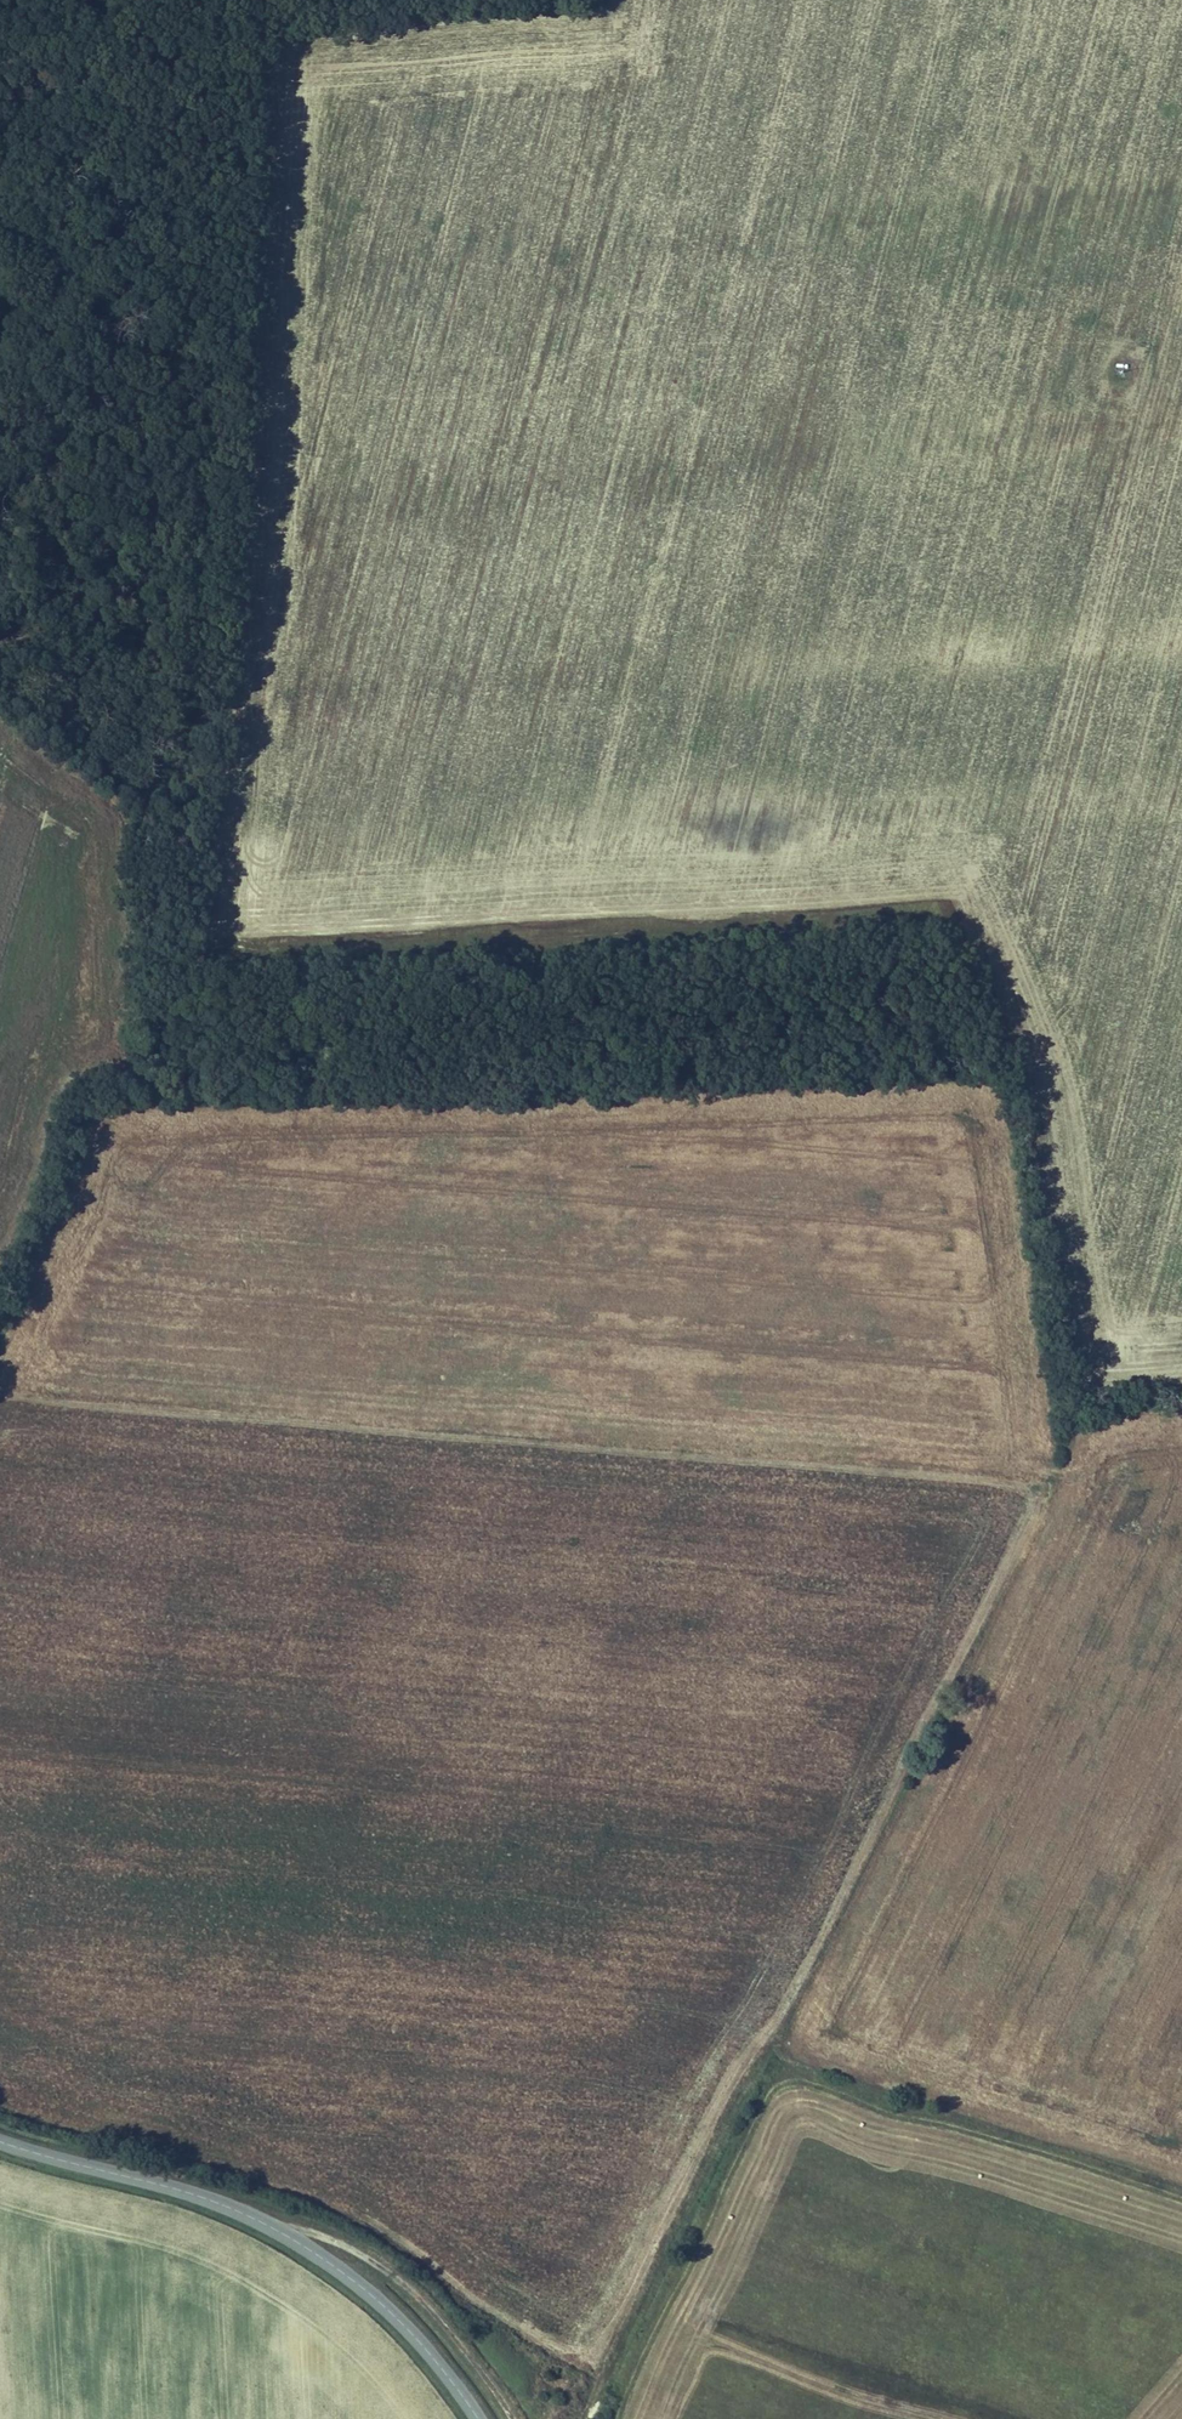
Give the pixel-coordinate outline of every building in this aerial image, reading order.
[(1116,364),(1116,378),(1127,378),(1127,364),(1116,364)]
